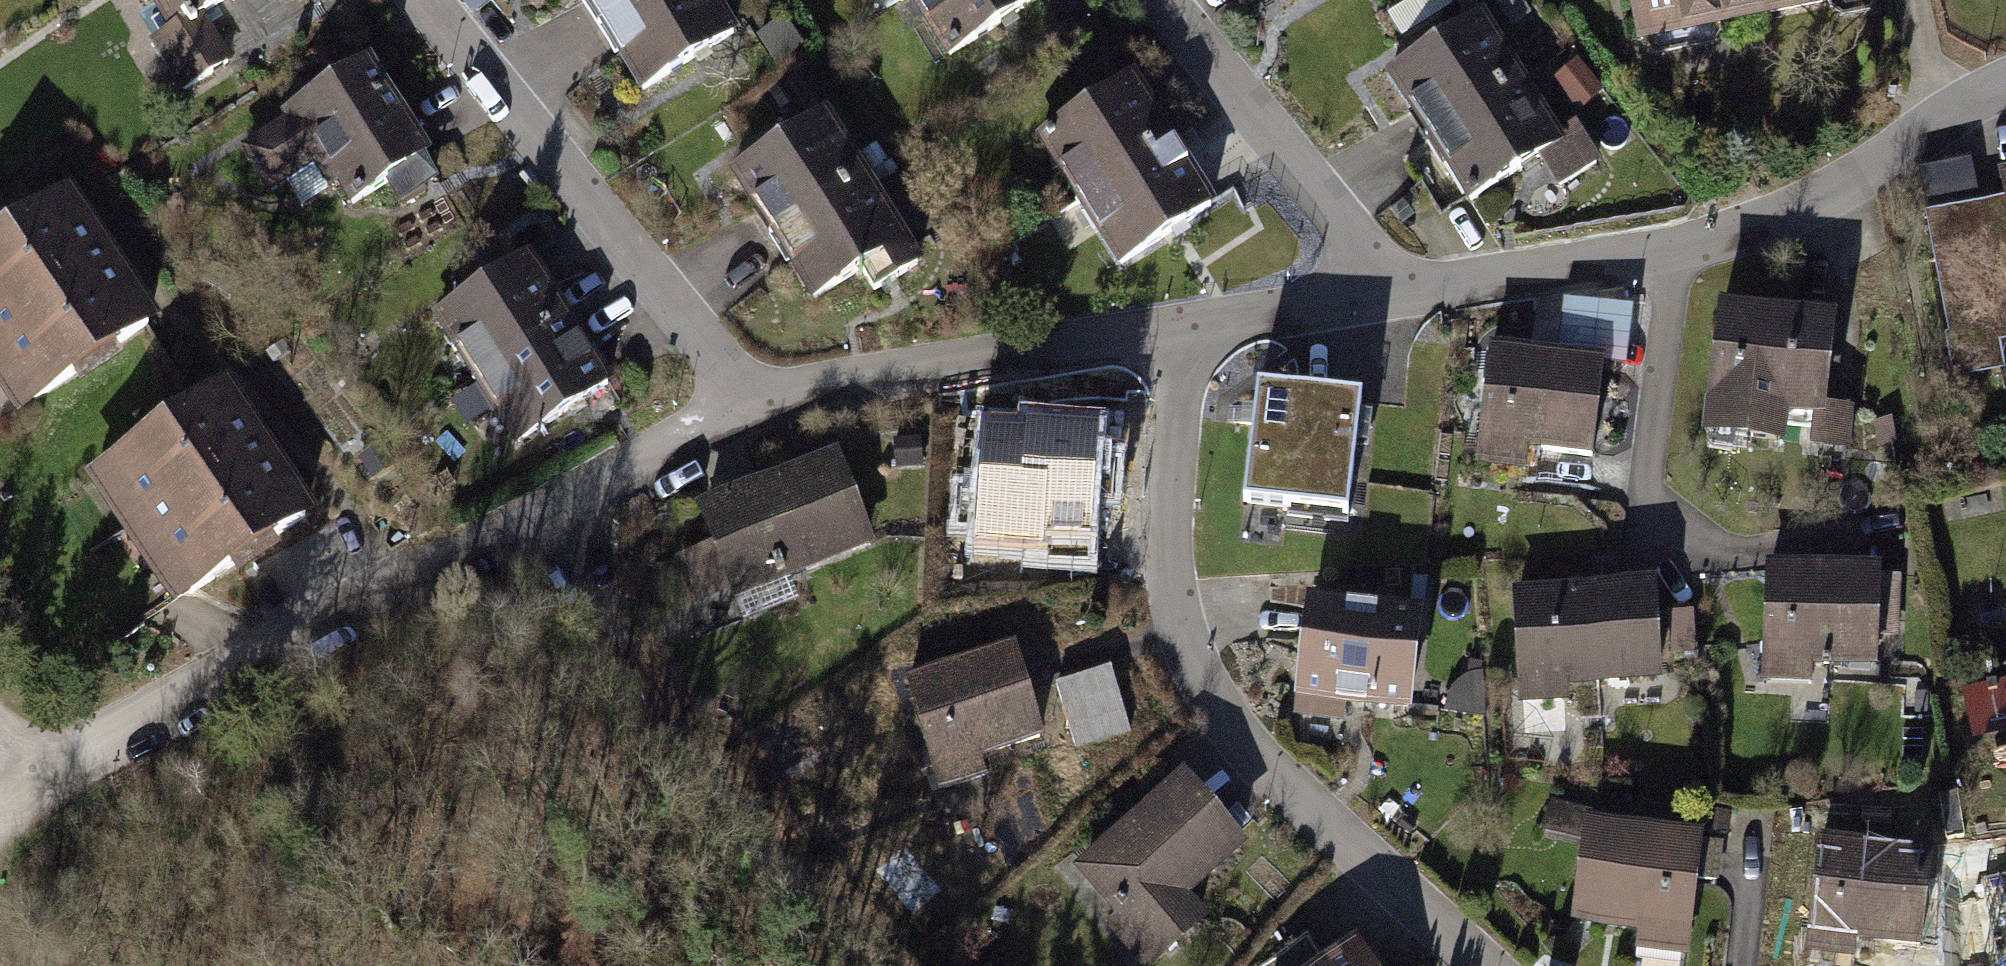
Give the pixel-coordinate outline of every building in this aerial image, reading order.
[(190,34),(156,55),(178,90),(236,53),(214,19),(244,0),(169,0),(190,34)] [(660,105),(761,41),(734,0),(592,0),(660,105)] [(957,64),(1056,0),(915,0),(957,64)] [(1629,62),(1883,10),(1881,0),(1616,0),(1629,62)] [(1399,77),(1484,212),(1555,168),(1573,197),(1617,170),(1588,125),(1576,132),(1501,13),(1399,77)] [(427,158),(372,73),(248,152),(274,191),(322,160),(352,207),(427,158)] [(1133,84),(1045,138),(1123,265),(1211,211),(1133,84)] [(848,123),(747,182),(819,306),(875,274),(888,296),(933,270),(889,194),(911,181),(892,149),(870,162),(848,123)] [(2001,184),(2005,206),(1930,222),(1966,394),(2005,385),(2005,374),(2001,348),(2005,347),(2005,183),(2001,184)] [(63,199),(36,217),(26,203),(0,220),(0,349),(38,405),(152,328),(63,199)] [(607,383),(526,257),(439,313),(521,439),(607,383)] [(1566,298),(1567,341),(1636,339),(1635,297),(1566,298)] [(1837,326),(1719,311),(1702,439),(1784,450),(1787,427),(1813,430),(1810,451),(1853,456),(1858,418),(1826,414),(1837,326)] [(1601,367),(1490,349),(1471,466),(1529,475),(1532,454),(1586,463),(1601,367)] [(1296,393),(1256,388),(1240,502),(1296,509),(1296,505),(1347,512),(1362,402),(1296,393)] [(305,517),(224,395),(187,419),(182,410),(142,436),(148,445),(98,477),(179,600),(305,517)] [(1103,443),(985,435),(977,552),(1034,556),(1036,537),(1096,542),(1103,443)] [(925,448),(895,452),(897,472),(927,469),(925,448)] [(838,458),(702,513),(716,548),(676,564),(692,603),(732,587),(747,624),(800,603),(790,578),(873,544),(838,458)] [(1882,572),(1772,567),(1767,689),(1817,691),(1818,670),(1878,673),(1882,572)] [(1340,576),(1342,597),(1379,594),(1378,574),(1340,576)] [(1653,588),(1508,599),(1517,716),(1562,713),(1561,695),(1660,687),(1653,588)] [(1419,623),(1310,609),(1296,722),(1344,729),(1347,711),(1406,719),(1419,623)] [(1012,654),(902,687),(937,803),(985,789),(979,770),(1041,752),(1012,654)] [(1118,671),(1051,691),(1072,760),(1139,740),(1118,671)] [(2005,730),(2005,674),(1967,681),(1977,735),(2005,730)] [(1181,783),(1073,875),(1152,965),(1162,965),(1208,926),(1189,905),(1245,857),(1181,783)] [(1598,830),(1587,828),(1585,847),(1575,923),(1638,931),(1635,956),(1687,962),(1702,842),(1598,830)] [(1933,853),(1821,839),(1806,959),(1854,965),(1857,942),(1921,950),(1933,853)] [(1358,930),(1311,961),(1304,965),(1383,965),(1358,930)]
